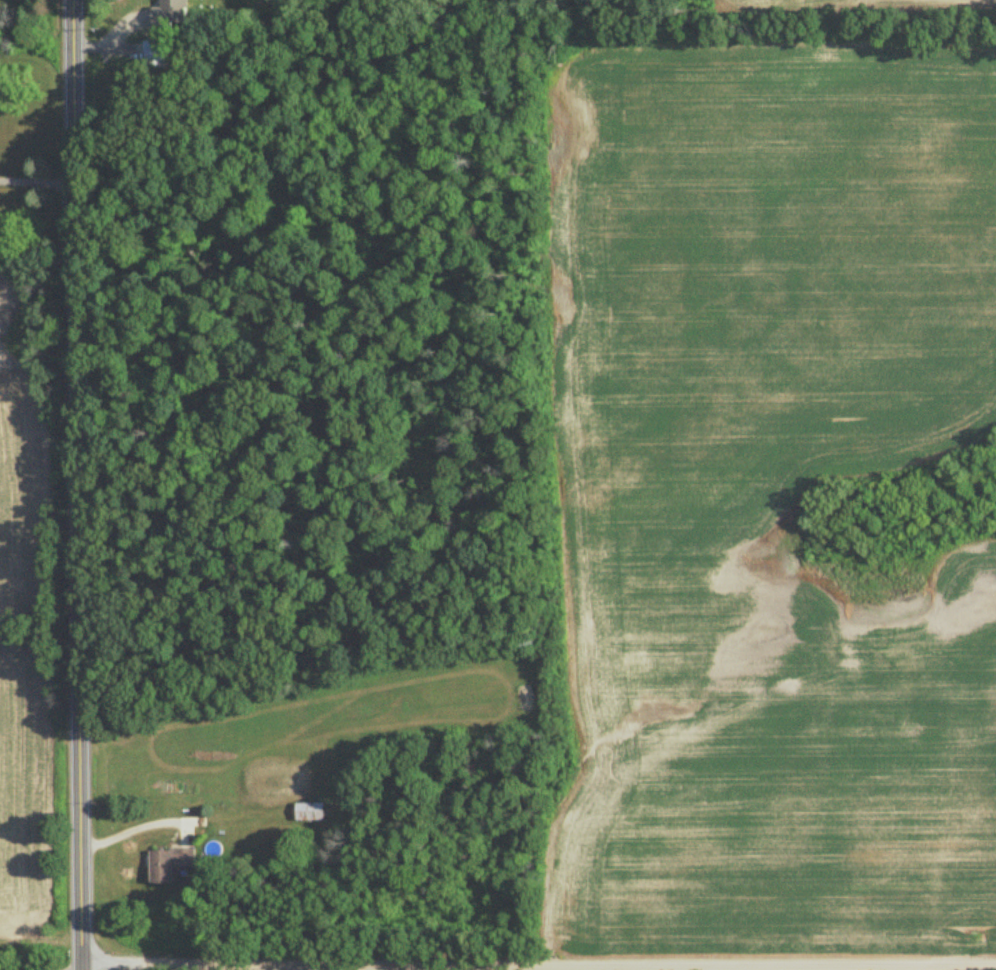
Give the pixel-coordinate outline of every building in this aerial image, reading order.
[(138,35),(138,24),(129,24),(129,13),(108,13),(108,42),(123,42),(123,35),(138,35)] [(169,41),(147,41),(147,71),(169,71),(169,41)] [(298,822),(327,822),(327,804),(298,804),(298,822)] [(153,885),(175,884),(175,869),(197,869),(197,850),(152,850),(153,885)]
